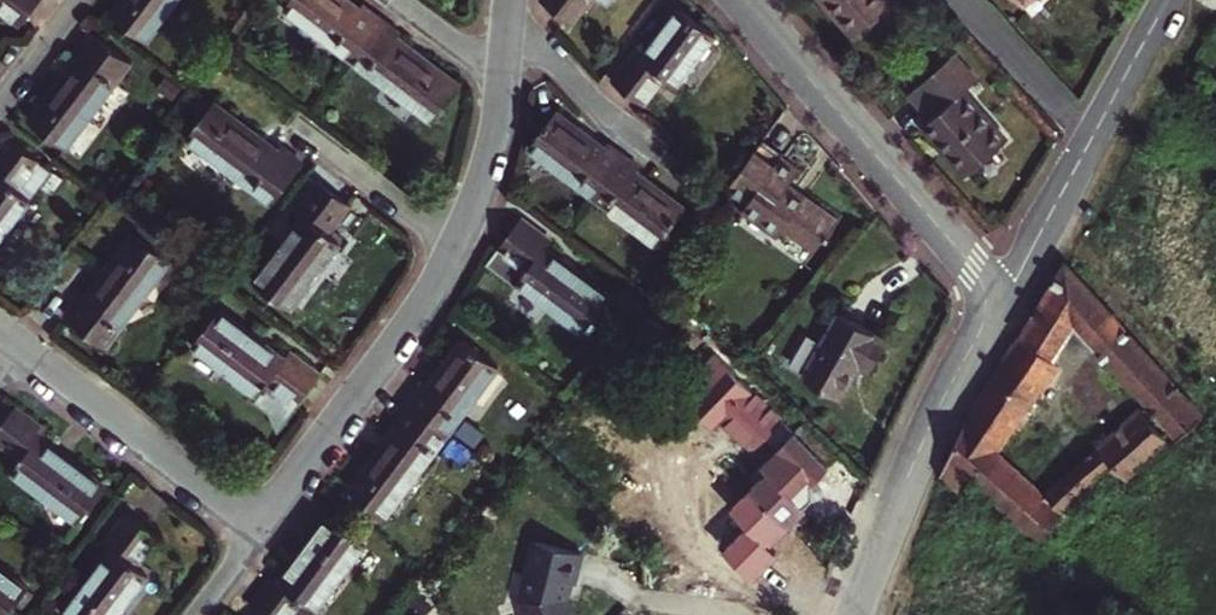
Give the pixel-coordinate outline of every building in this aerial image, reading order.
[(20,25),(39,0),(0,0),(0,10),(20,25)] [(110,16),(147,43),(180,0),(122,0),(110,16)] [(284,7),(349,57),(379,16),(362,3),(358,8),(348,0),(289,0),(284,7)] [(543,1),(571,22),(588,0),(544,0),(543,1)] [(853,35),(891,2),(889,0),(827,0),(834,7),(830,10),(853,35)] [(638,49),(615,79),(642,101),(665,72),(677,81),(715,32),(682,6),(644,54),(638,49)] [(400,32),(379,16),(349,57),(434,121),(461,85),(397,37),(400,32)] [(30,123),(67,151),(83,129),(86,131),(105,105),(102,103),(132,63),(92,33),(74,56),(78,59),(30,123)] [(931,119),(922,127),(966,176),(1006,141),(963,92),(975,81),(953,56),(909,94),(931,119)] [(187,139),(274,203),(303,165),(281,147),(278,151),(214,104),(187,139)] [(624,156),(608,143),(605,148),(557,112),(531,148),(594,196),(624,156)] [(31,200),(30,199),(40,185),(52,171),(11,140),(0,154),(0,241),(31,200)] [(730,186),(727,191),(747,205),(745,210),(780,234),(786,225),(818,248),(826,236),(830,240),(837,232),(834,229),(840,222),(815,205),(817,202),(805,193),(803,197),(793,190),(795,186),(790,183),(800,169),(782,155),(779,159),(760,144),(730,186)] [(624,156),(594,196),(658,244),(686,208),(637,172),(640,168),(624,156)] [(64,179),(52,171),(40,185),(52,195),(64,179)] [(304,217),(255,283),(292,311),(342,244),(330,235),(352,206),(321,182),(298,213),(304,217)] [(803,197),(805,193),(795,186),(793,190),(803,197)] [(547,248),(552,241),(522,219),(499,250),(528,270),(518,283),(586,333),(612,296),(547,248)] [(83,294),(65,317),(106,347),(172,261),(136,233),(87,297),(83,294)] [(1203,418),(1064,265),(1053,284),(1036,311),(1076,348),(1086,340),(1178,440),(1203,418)] [(256,391),(261,395),(257,399),(272,410),(279,430),(321,374),(291,352),(286,358),(220,311),(194,346),(235,376),(236,383),(248,392),(256,391)] [(1021,336),(1061,362),(1062,360),(1076,348),(1036,311),(1021,336)] [(841,313),(804,377),(841,398),(860,365),(873,372),(890,341),(841,313)] [(1045,497),(998,450),(1061,362),(1021,336),(998,369),(971,412),(959,432),(939,475),(964,496),(975,480),(1039,539),(1115,468),(1128,482),(1173,444),(1139,410),(1045,497)] [(422,386),(410,402),(451,432),(500,367),(464,341),(428,390),(422,386)] [(386,517),(451,432),(410,402),(393,425),(397,429),(350,490),(386,517)] [(0,428),(0,444),(21,459),(11,472),(78,521),(106,485),(39,436),(45,429),(15,408),(0,428)] [(767,470),(749,490),(782,524),(809,497),(814,496),(816,495),(818,494),(819,492),(820,491),(820,489),(820,487),(819,485),(818,484),(816,483),(814,483),(812,484),(828,467),(794,432),(778,448),(778,449),(762,465),(767,470)] [(62,614),(63,614),(118,614),(148,575),(136,566),(156,538),(127,517),(104,545),(111,549),(62,614)] [(254,608),(263,614),(298,614),(307,603),(316,610),(365,544),(330,517),(281,581),(277,578),(254,608)] [(584,552),(538,540),(522,604),(525,614),(576,614),(574,608),(569,603),(569,598),(573,582),(576,582),(577,581),(584,552)] [(28,588),(0,567),(0,614),(9,614),(28,588)]
